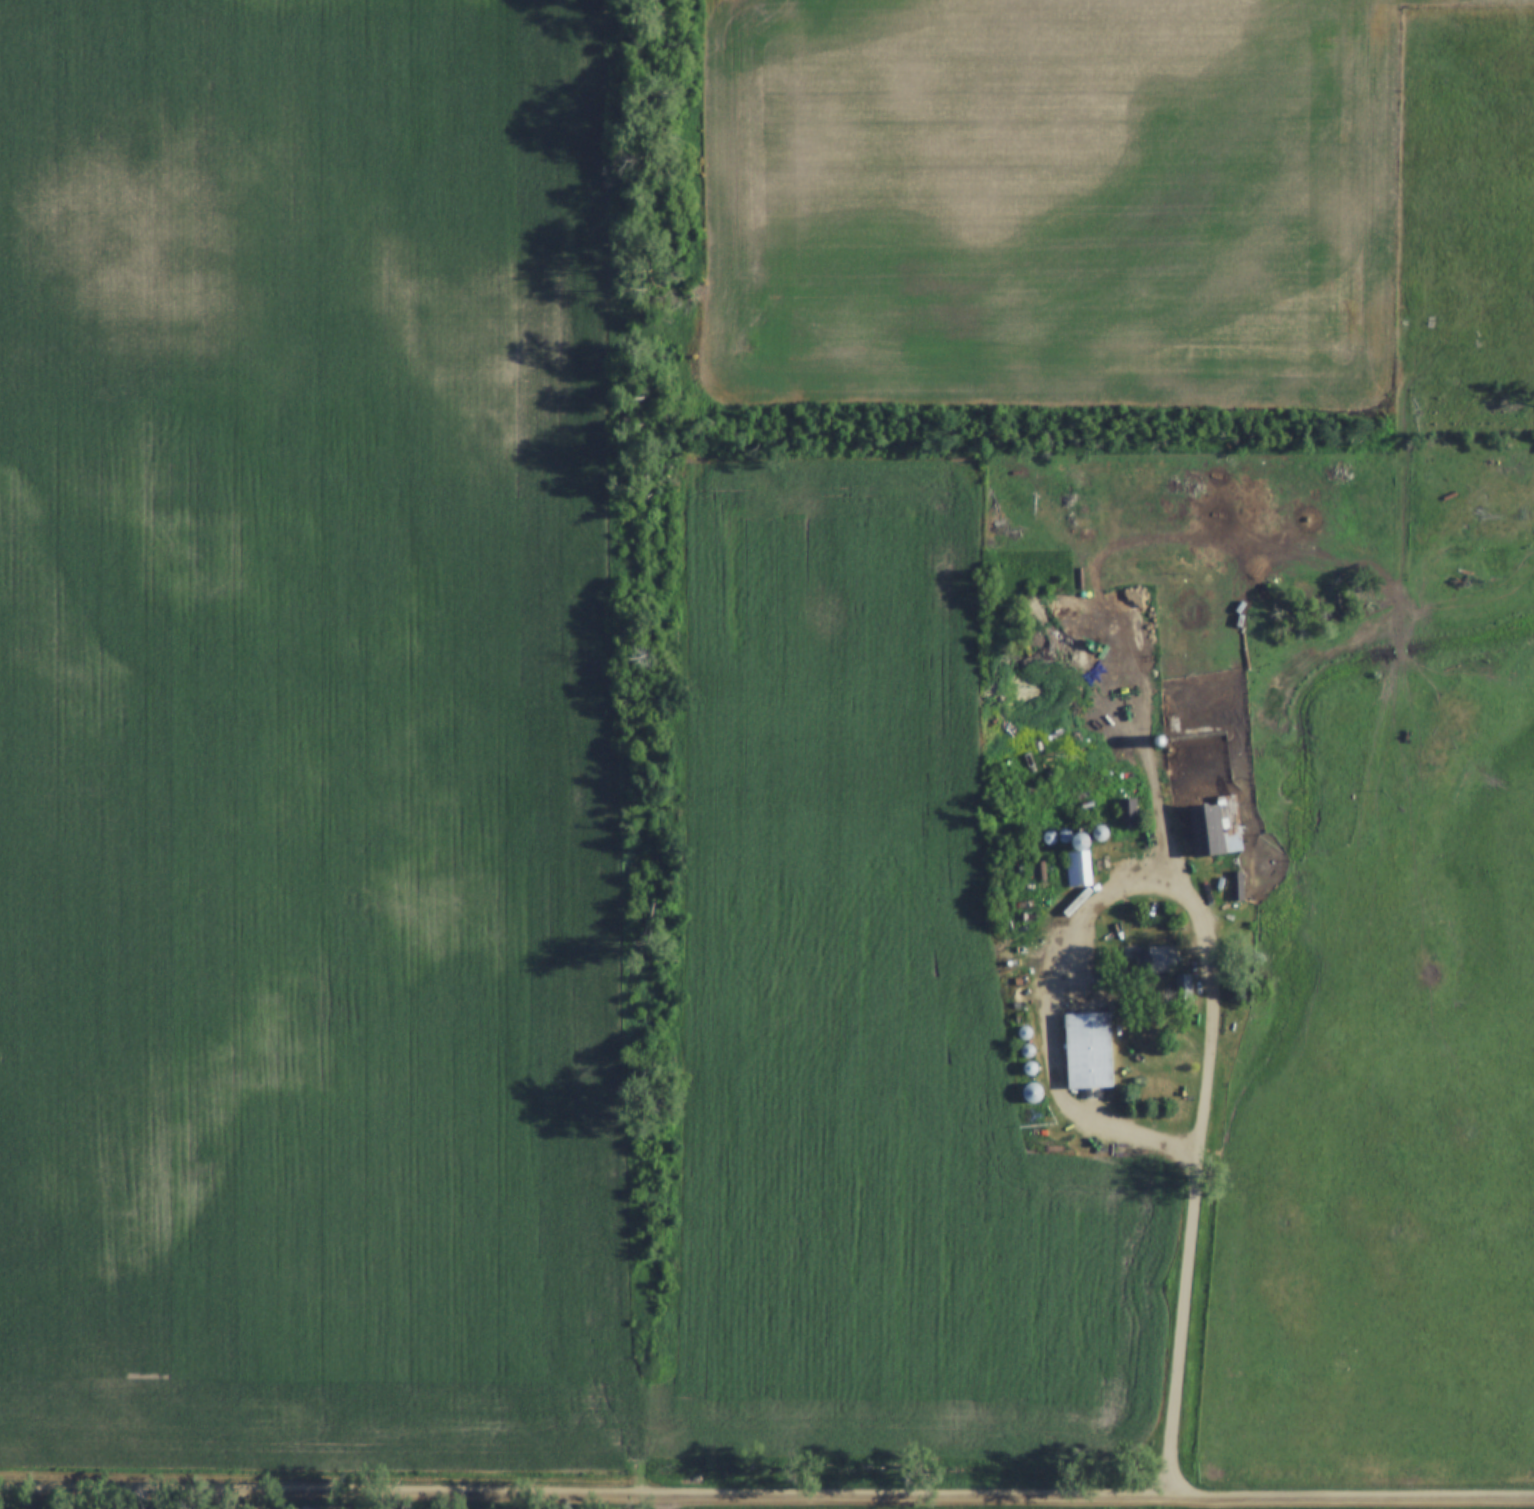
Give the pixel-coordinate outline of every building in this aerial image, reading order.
[(1242,851),(1236,794),(1216,796),(1217,802),(1188,805),(1193,856),(1242,851)] [(1120,798),(1120,822),(1137,822),(1136,798),(1120,798)] [(1096,840),(1104,837),(1101,827),(1093,830),(1096,840)] [(1067,887),(1091,885),(1089,851),(1065,852),(1067,887)] [(1136,946),(1136,970),(1175,970),(1175,946),(1136,946)] [(1191,974),(1177,974),(1177,1006),(1191,1006),(1191,974)] [(1112,1087),(1110,1013),(1064,1015),(1066,1088),(1112,1087)] [(1033,1047),(1025,1044),(1021,1053),(1030,1057),(1033,1047)] [(1021,1097),(1035,1105),(1044,1088),(1030,1081),(1021,1097)]
